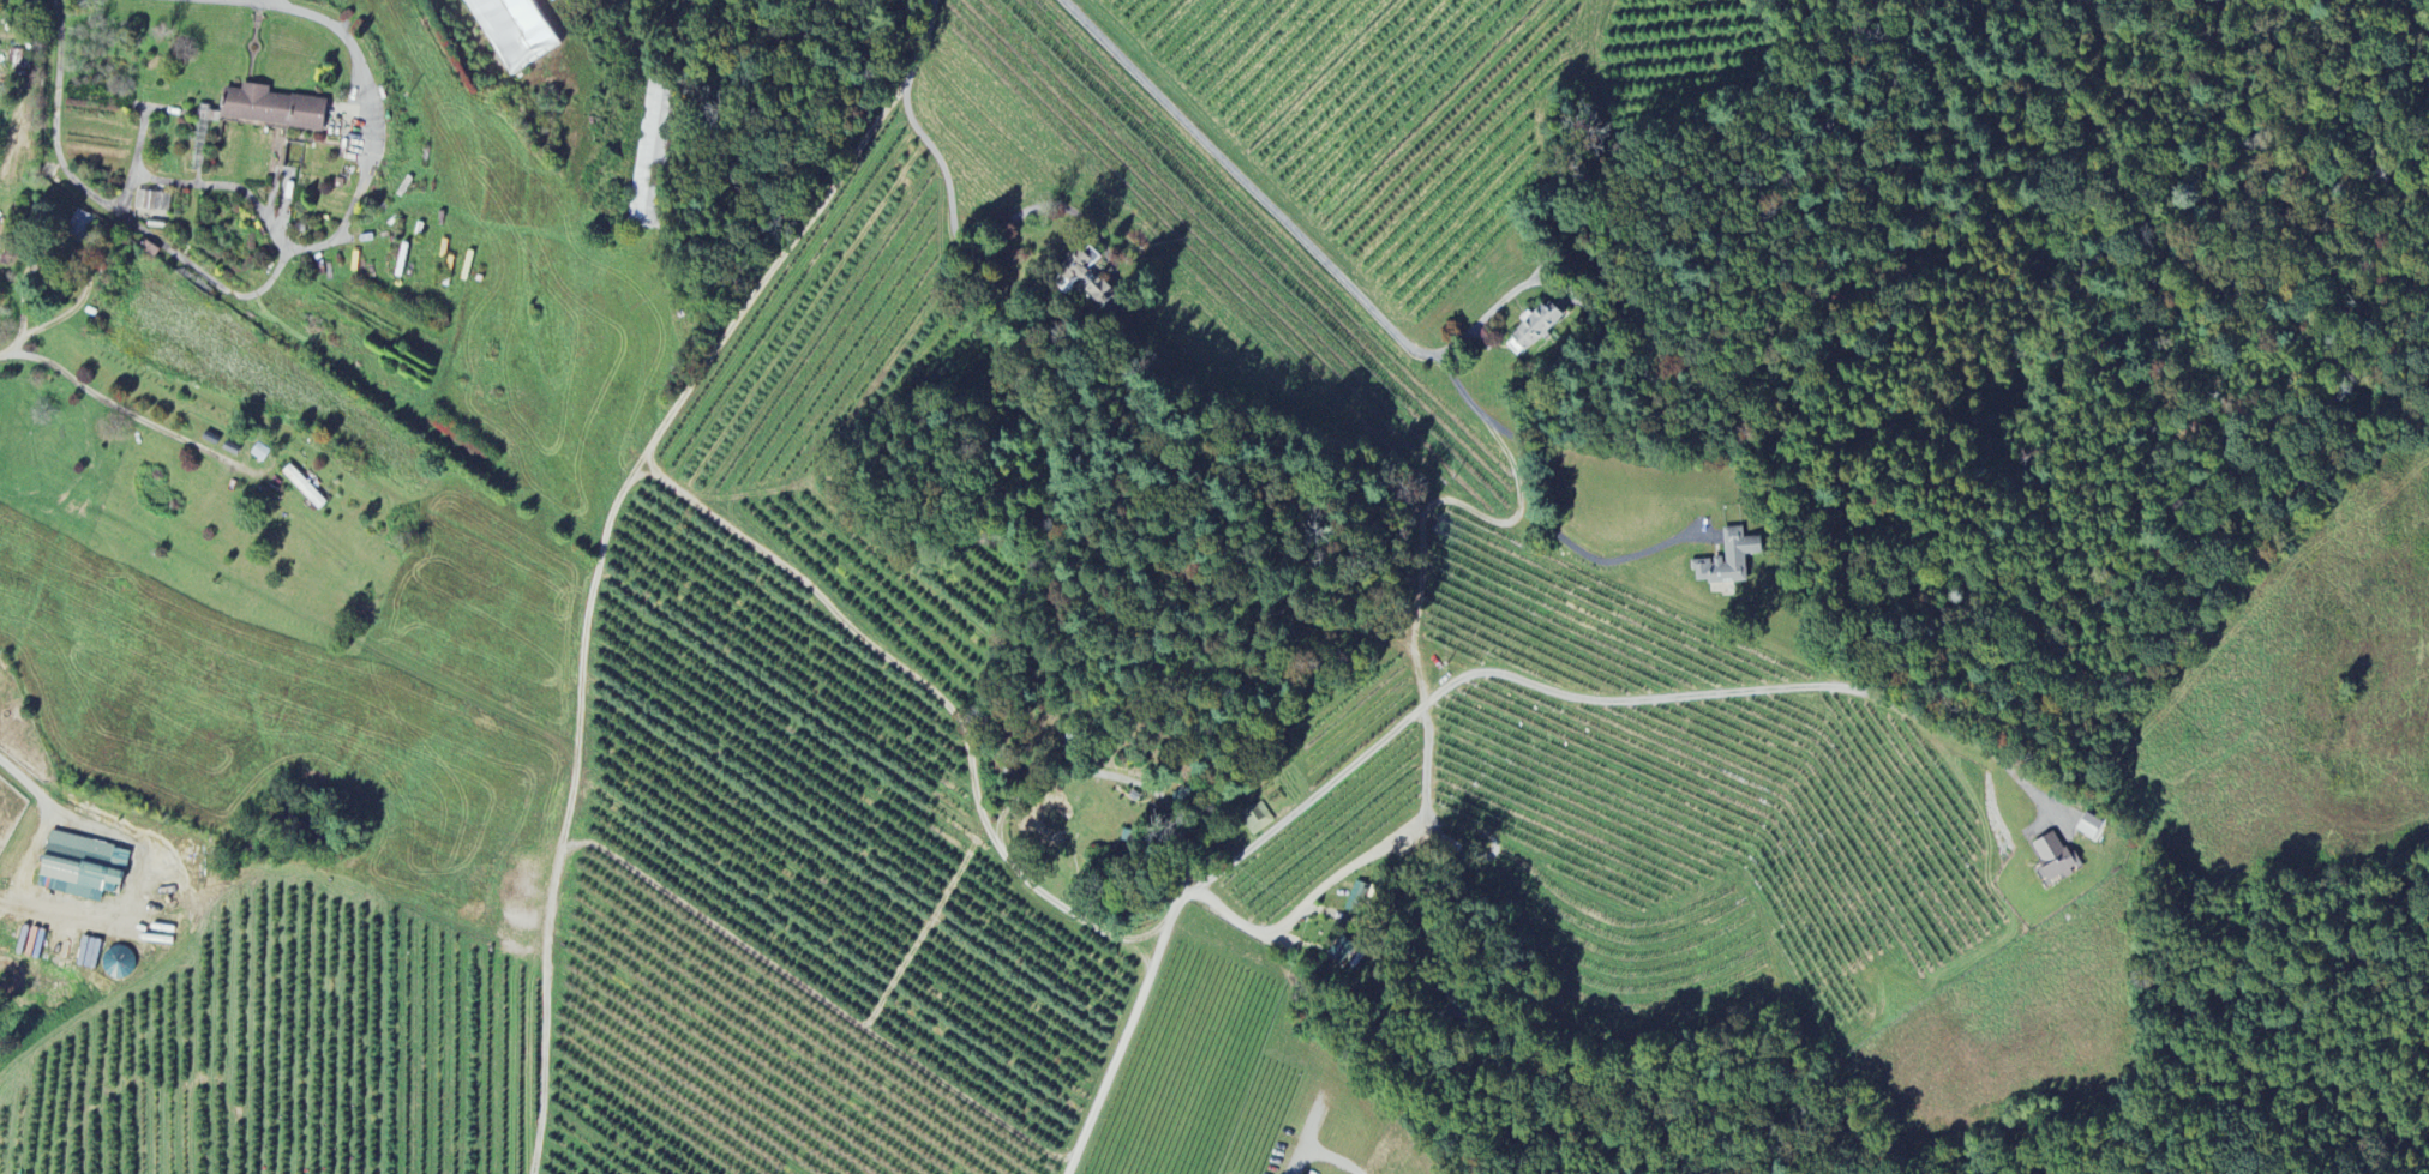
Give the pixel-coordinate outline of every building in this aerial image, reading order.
[(534,0),(464,0),(509,78),(561,47),(534,0)] [(219,119),(321,132),(325,102),(268,94),(268,89),(240,85),(240,91),(222,89),(219,119)] [(134,211),(169,213),(170,195),(135,193),(134,211)] [(93,218),(75,210),(65,236),(83,244),(93,218)] [(1101,258),(1088,246),(1058,277),(1069,288),(1076,281),(1105,309),(1117,296),(1089,270),(1101,258)] [(1563,318),(1549,302),(1533,317),(1532,316),(1504,343),(1519,359),(1563,318)] [(319,512),(327,504),(290,466),(282,474),(319,512)] [(1747,583),(1746,557),(1761,556),(1760,539),(1744,540),(1743,529),(1723,530),(1725,559),(1712,560),(1712,561),(1693,563),(1695,586),(1747,583)] [(1275,823),(1261,802),(1238,816),(1252,838),(1275,823)] [(2076,830),(2096,843),(2106,827),(2086,815),(2076,830)] [(100,903),(104,883),(118,886),(123,863),(110,860),(113,846),(48,832),(36,889),(100,903)] [(2037,874),(2044,888),(2078,870),(2058,832),(2032,845),(2044,870),(2037,874)] [(135,952),(106,948),(102,978),(131,982),(135,952)]
